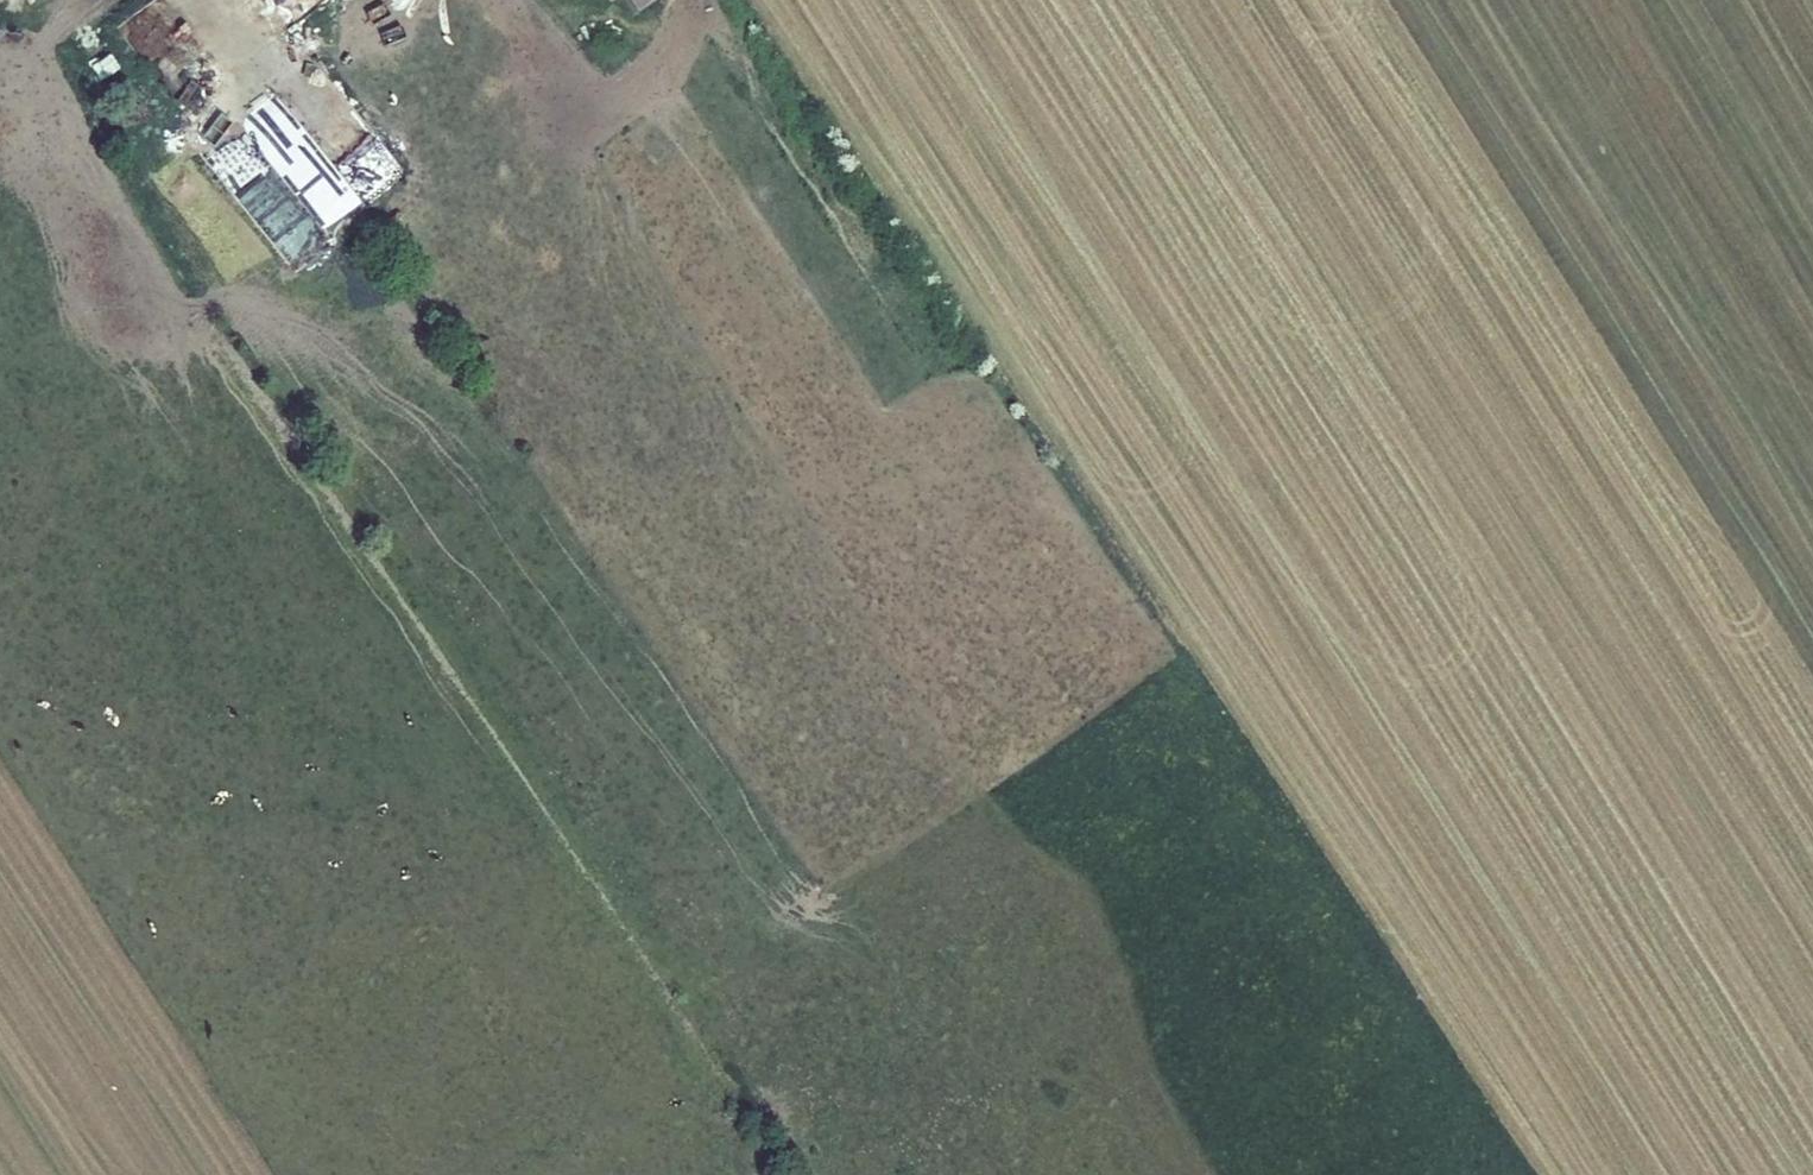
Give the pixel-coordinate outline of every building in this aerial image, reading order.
[(309,61),(272,91),(330,161),(293,192),(327,233),(405,169),(358,113),(354,116),(309,61)]
